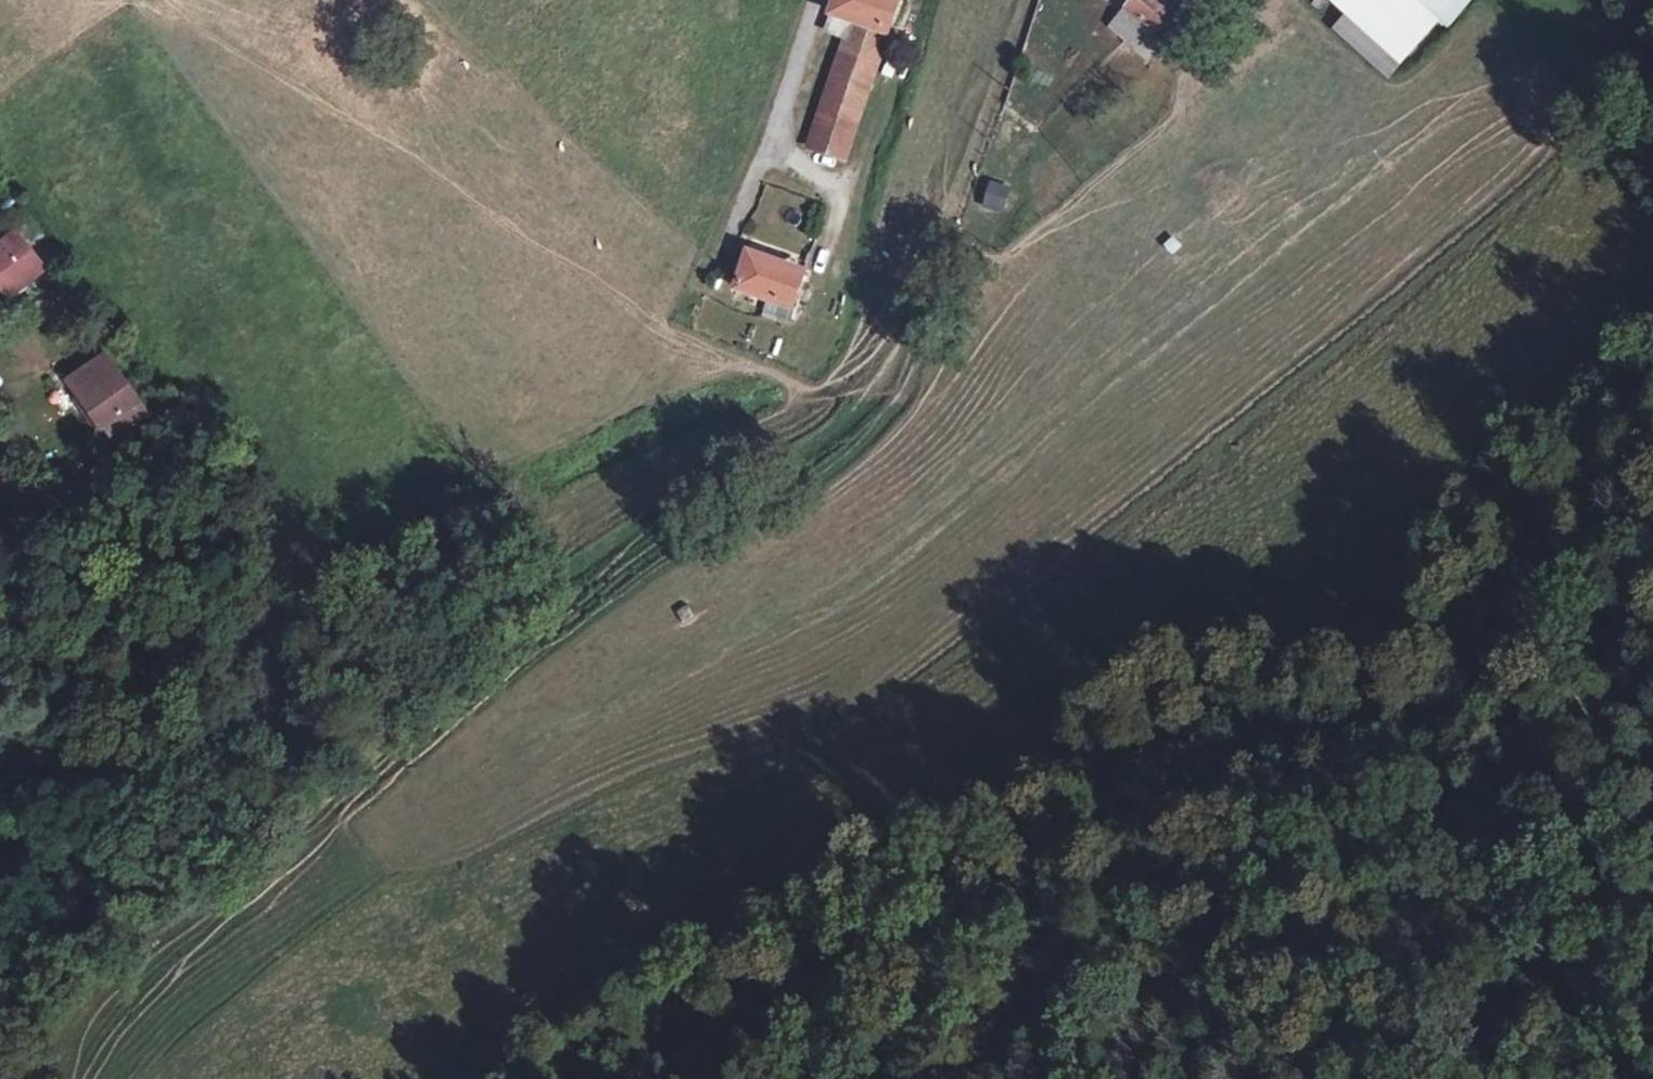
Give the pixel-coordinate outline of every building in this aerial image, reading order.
[(880,49),(896,0),(840,0),(829,32),(850,39),(880,49)] [(1126,26),(1163,55),(1193,16),(1172,0),(1146,0),(1126,26)] [(1415,47),(1448,7),(1452,10),(1459,0),(1359,0),(1415,47)] [(842,156),(880,49),(850,39),(813,146),(842,156)] [(993,233),(1005,212),(984,199),(972,219),(993,233)] [(16,229),(0,242),(0,280),(11,294),(45,265),(16,229)] [(743,286),(770,296),(765,310),(795,320),(799,306),(793,304),(803,274),(753,256),(743,286)] [(99,428),(103,426),(112,438),(144,414),(102,356),(65,381),(99,428)]
